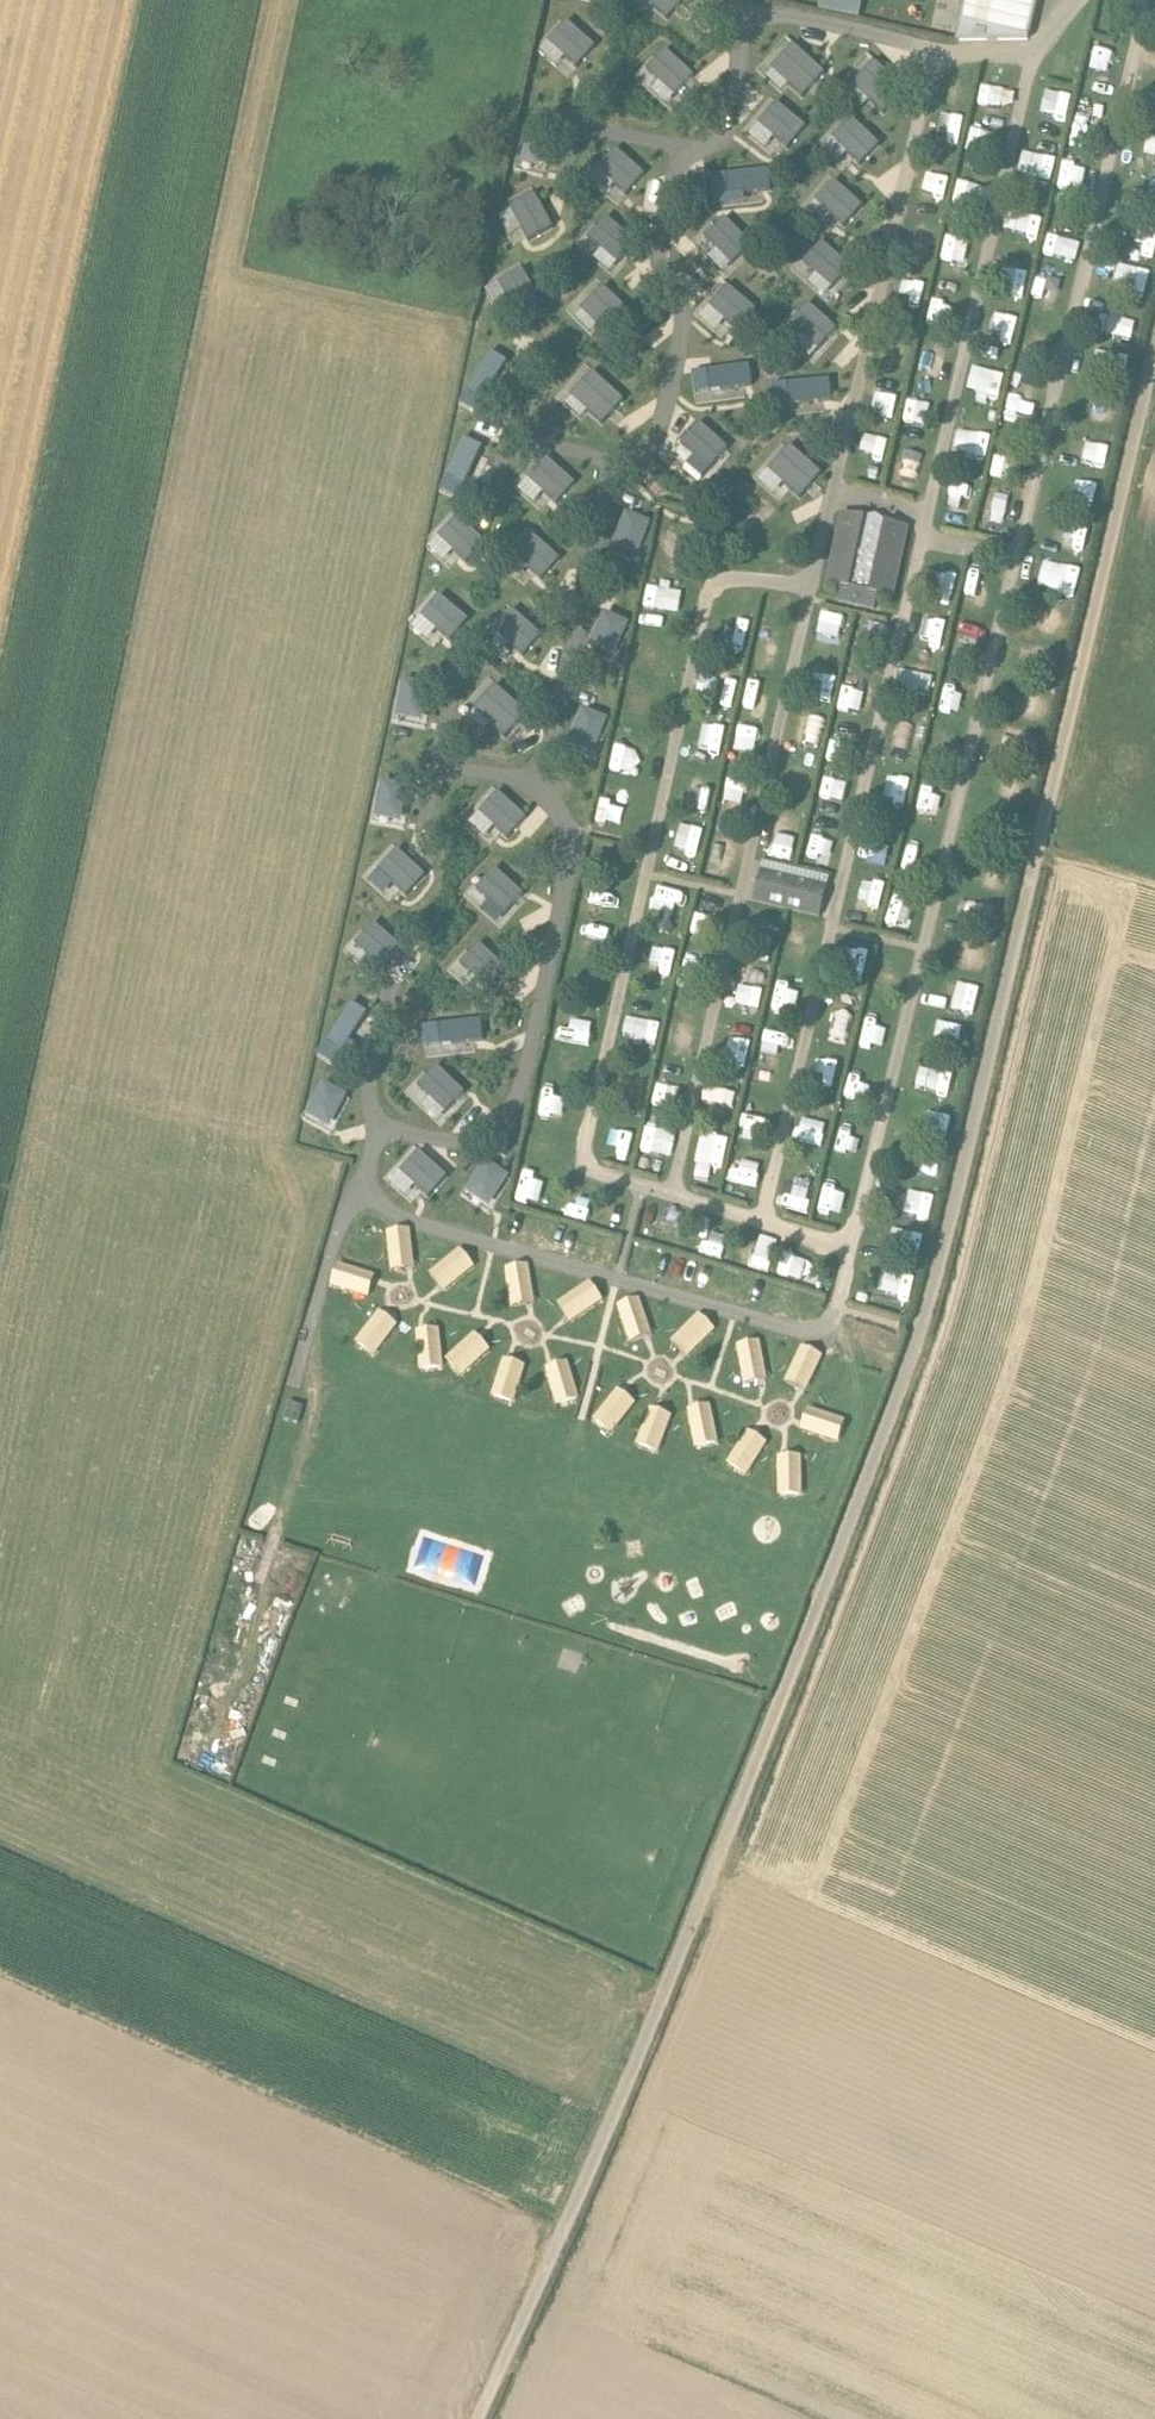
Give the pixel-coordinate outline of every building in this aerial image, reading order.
[(668,21),(686,0),(644,0),(668,21)] [(818,8),(859,17),(863,0),(819,0),(818,8)] [(1028,42),(1038,0),(967,0),(957,41),(959,42),(1028,42)] [(567,22),(549,44),(577,68),(596,47),(567,22)] [(1096,43),(1091,70),(1111,74),(1117,48),(1096,43)] [(793,46),(772,70),(803,99),(826,74),(793,46)] [(666,51),(647,72),(676,98),(695,77),(666,51)] [(875,62),(853,87),(884,116),(907,91),(875,62)] [(985,86),(980,110),(1006,115),(1010,91),(985,86)] [(777,104),(759,125),(788,151),(807,128),(777,104)] [(853,119),(833,140),(860,167),(881,146),(853,119)] [(548,138),(529,134),(521,165),(540,170),(548,138)] [(1051,165),(1053,149),(1033,146),(1031,162),(1051,165)] [(626,197),(645,175),(616,150),(598,171),(626,197)] [(712,176),(715,198),(772,191),(770,168),(712,176)] [(834,181),(816,203),(844,228),(865,207),(834,181)] [(511,209),(530,243),(554,229),(535,195),(511,209)] [(636,242),(607,218),(589,239),(618,264),(636,242)] [(725,218),(705,238),(731,266),(753,247),(725,218)] [(941,271),(963,276),(970,242),(948,237),(941,271)] [(823,243),(804,264),(833,289),(851,268),(823,243)] [(1130,288),(1148,292),(1154,269),(1135,265),(1130,288)] [(523,270),(499,284),(517,318),(543,304),(523,270)] [(728,287),(710,308),(739,332),(758,311),(728,287)] [(604,288),(581,311),(611,341),(636,317),(604,288)] [(809,304),(790,326),(819,351),(838,330),(809,304)] [(993,326),(1014,332),(1019,315),(997,309),(993,326)] [(507,362),(493,353),(459,404),(483,418),(499,391),(492,388),(507,362)] [(693,373),(696,394),(753,386),(750,365),(693,373)] [(986,369),(981,393),(1000,398),(1006,373),(986,369)] [(593,373),(571,397),(602,426),(626,402),(593,373)] [(772,385),(775,406),(833,401),(830,379),(772,385)] [(931,419),(937,399),(913,393),(908,414),(931,419)] [(700,424),(682,445),(711,470),(730,449),(700,424)] [(974,427),(970,445),(988,450),(993,432),(974,427)] [(464,439),(440,492),(459,500),(485,448),(464,439)] [(922,473),(926,448),(900,444),(897,469),(922,473)] [(790,446),(769,471),(801,499),(824,475),(790,446)] [(547,458),(529,480),(557,505),(576,485),(547,458)] [(1007,526),(1012,499),(990,495),(985,522),(1007,526)] [(626,513),(613,549),(638,559),(652,524),(626,513)] [(878,536),(867,534),(870,520),(843,514),(828,585),(842,588),(839,602),(875,610),(878,596),(892,599),(907,528),(881,522),(878,536)] [(458,518),(439,538),(466,564),(487,544),(458,518)] [(513,556),(542,581),(560,559),(532,534),(513,556)] [(440,596),(421,618),(450,642),(469,621),(440,596)] [(514,611),(495,632),(523,657),(543,636),(514,611)] [(606,612),(590,647),(614,658),(631,625),(606,612)] [(825,616),(822,632),(844,636),(847,620),(825,616)] [(404,680),(397,718),(423,724),(431,686),(404,680)] [(497,686),(475,711),(505,740),(529,715),(497,686)] [(583,710),(570,745),(595,755),(609,720),(583,710)] [(803,734),(823,738),(828,715),(807,711),(803,734)] [(382,782),(375,820),(401,824),(409,787),(382,782)] [(707,814),(708,793),(685,792),(684,813),(707,814)] [(498,793),(479,814),(508,840),(528,819),(498,793)] [(398,851),(379,872),(407,897),(427,877),(398,851)] [(496,869),(477,890),(505,916),(525,894),(496,869)] [(761,871),(754,901),(754,902),(787,910),(820,918),(828,886),(761,871)] [(863,873),(858,894),(881,901),(887,880),(863,873)] [(686,913),(687,895),(666,893),(665,911),(686,913)] [(999,927),(1002,898),(978,895),(975,924),(999,927)] [(374,924),(356,945),(385,970),(404,950),(374,924)] [(479,944),(461,965),(490,991),(509,970),(479,944)] [(766,990),(769,969),(745,966),(742,986),(766,990)] [(352,1003),(317,1056),(334,1066),(368,1014),(352,1003)] [(637,1025),(660,1028),(662,1007),(639,1004),(637,1025)] [(424,1026),(426,1049),(484,1042),(482,1020),(424,1026)] [(953,1026),(949,1042),(967,1047),(972,1031),(953,1026)] [(749,1054),(754,1033),(732,1029),(727,1050),(749,1054)] [(438,1067),(418,1088),(446,1114),(466,1094),(438,1067)] [(871,1100),(876,1079),(857,1075),(852,1096),(871,1100)] [(324,1083),(307,1117),(331,1129),(349,1097),(324,1083)] [(675,1109),(677,1086),(656,1084),(653,1107),(675,1109)] [(644,1148),(674,1155),(679,1132),(649,1125),(644,1148)] [(695,1171),(710,1175),(713,1162),(725,1165),(732,1138),(706,1132),(695,1171)] [(419,1153),(401,1173),(428,1198),(448,1178),(419,1153)] [(488,1162),(467,1194),(489,1208),(511,1177),(488,1162)] [(794,1187),(812,1191),(816,1171),(799,1167),(794,1187)] [(659,1205),(649,1237),(672,1244),(682,1213),(659,1205)] [(392,1270),(417,1268),(415,1227),(390,1228),(392,1270)] [(442,1288),(477,1269),(466,1248),(431,1268),(442,1288)] [(372,1295),(378,1271),(339,1261),(333,1285),(372,1295)] [(531,1263),(507,1267),(515,1308),(540,1303),(531,1263)] [(593,1280),(559,1300),(571,1320),(605,1301),(593,1280)] [(622,1301),(628,1339),(652,1335),(646,1298),(622,1301)] [(382,1309),(356,1339),(374,1355),(400,1325),(382,1309)] [(701,1312),(672,1339),(688,1356),(717,1329),(701,1312)] [(441,1326),(417,1330),(424,1371),(448,1367),(441,1326)] [(447,1358),(463,1375),(492,1348),(476,1331),(447,1358)] [(745,1383),(769,1381),(766,1340),(742,1342),(745,1383)] [(808,1391),(826,1355),(804,1344),(786,1381),(808,1391)] [(520,1401),(526,1362),(502,1358),(496,1398),(520,1401)] [(570,1359),(547,1368),(561,1406),(584,1397),(570,1359)] [(621,1387),(593,1418),(611,1434),(639,1402),(621,1387)] [(699,1448),(724,1442),(714,1402),(689,1408),(699,1448)] [(638,1445),(660,1453),(675,1414),(652,1406),(638,1445)] [(804,1429),(841,1440),(848,1417),(811,1406),(804,1429)] [(752,1476),(769,1438),(746,1428),(730,1466),(752,1476)] [(805,1454),(781,1455),(782,1495),(806,1494),(805,1454)]
